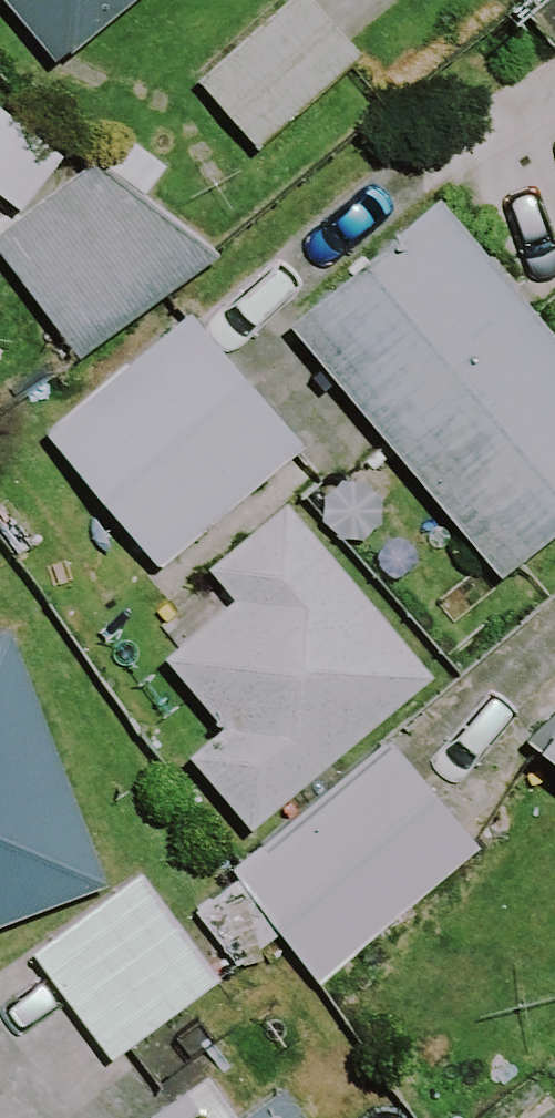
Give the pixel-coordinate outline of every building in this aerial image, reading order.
[(59,64),(137,0),(6,0),(59,64)] [(313,0),(291,0),(199,81),(259,149),(363,57),(313,0)] [(96,160),(0,231),(0,252),(72,350),(219,245),(96,160)] [(440,199),(290,326),(495,564),(554,513),(554,333),(440,199)] [(297,436),(190,311),(46,433),(154,558),(297,436)] [(426,664),(279,492),(201,558),(227,590),(158,648),(216,716),(181,746),(243,819),(426,664)] [(3,617),(0,618),(0,913),(102,874),(3,617)] [(511,745),(554,781),(554,690),(511,745)] [(383,729),(226,861),(320,971),(477,839),(383,729)] [(215,971),(136,864),(26,944),(105,1051),(215,971)] [(277,1078),(222,1117),(307,1117),(277,1078)]
